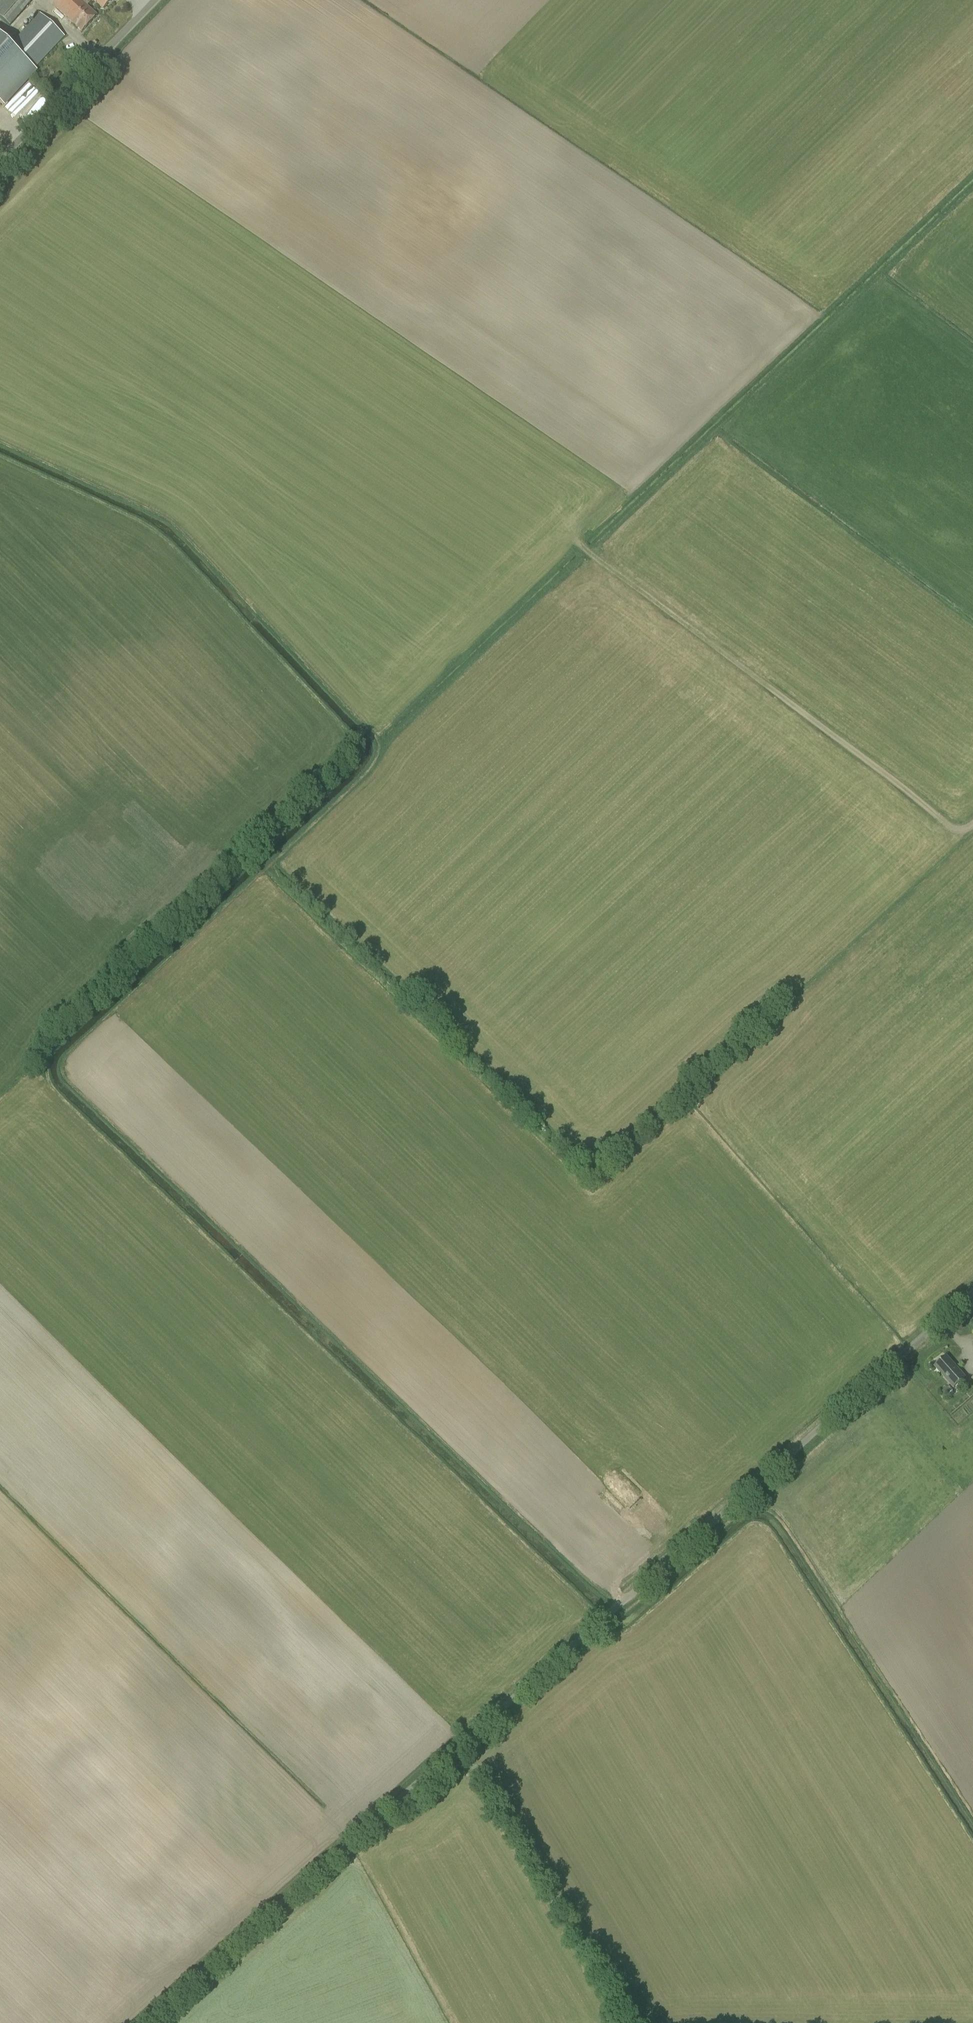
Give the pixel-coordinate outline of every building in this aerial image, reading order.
[(21,15),(34,0),(0,0),(0,19),(10,27),(21,15)] [(52,5),(82,33),(97,16),(86,6),(92,0),(57,0),(52,5)] [(104,10),(113,0),(93,0),(104,10)] [(65,37),(39,14),(10,45),(0,37),(0,102),(3,105),(36,70),(35,70),(65,37)] [(959,1386),(962,1383),(961,1382),(966,1377),(946,1356),(934,1366),(954,1388),(958,1385),(959,1386)] [(946,1396),(952,1391),(949,1386),(942,1392),(946,1396)]
